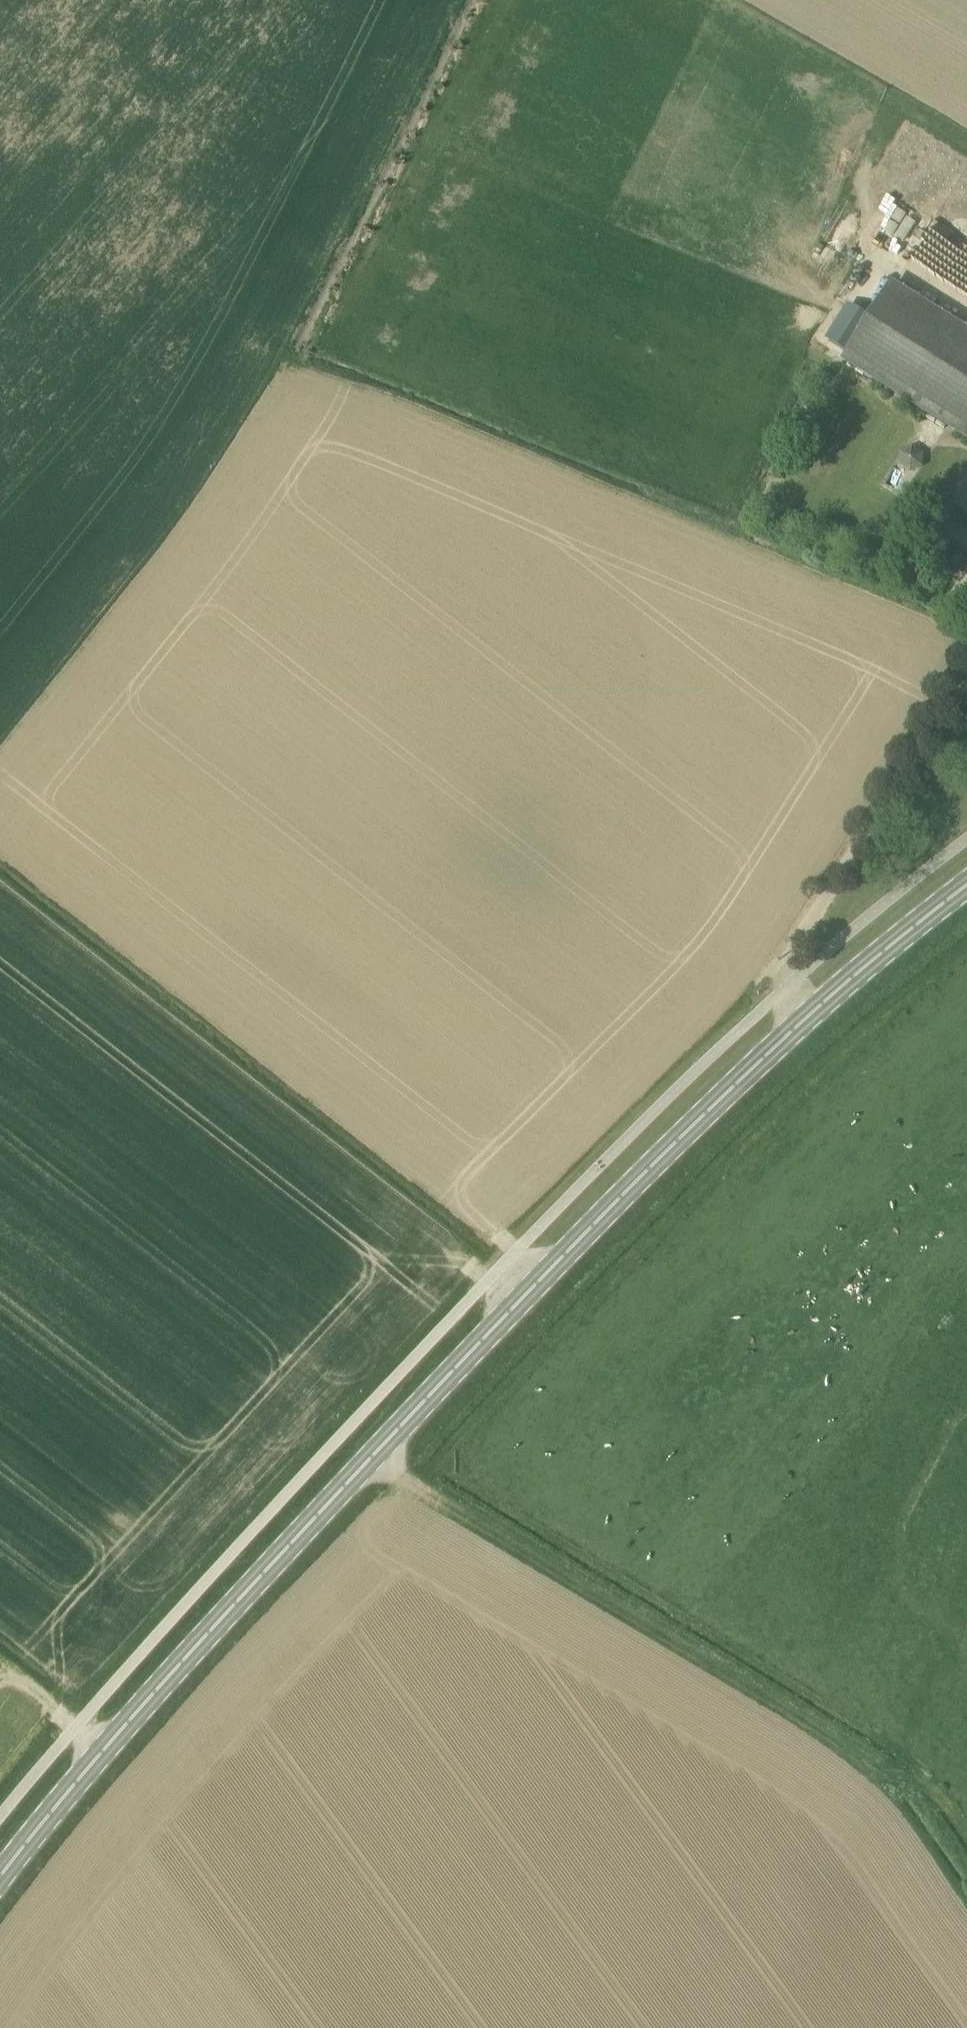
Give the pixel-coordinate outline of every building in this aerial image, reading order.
[(882,183),(966,237),(966,158),(918,127),(882,183)] [(893,281),(844,359),(966,436),(966,327),(893,281)] [(902,450),(901,463),(911,470),(922,464),(923,452),(913,445),(902,450)]
